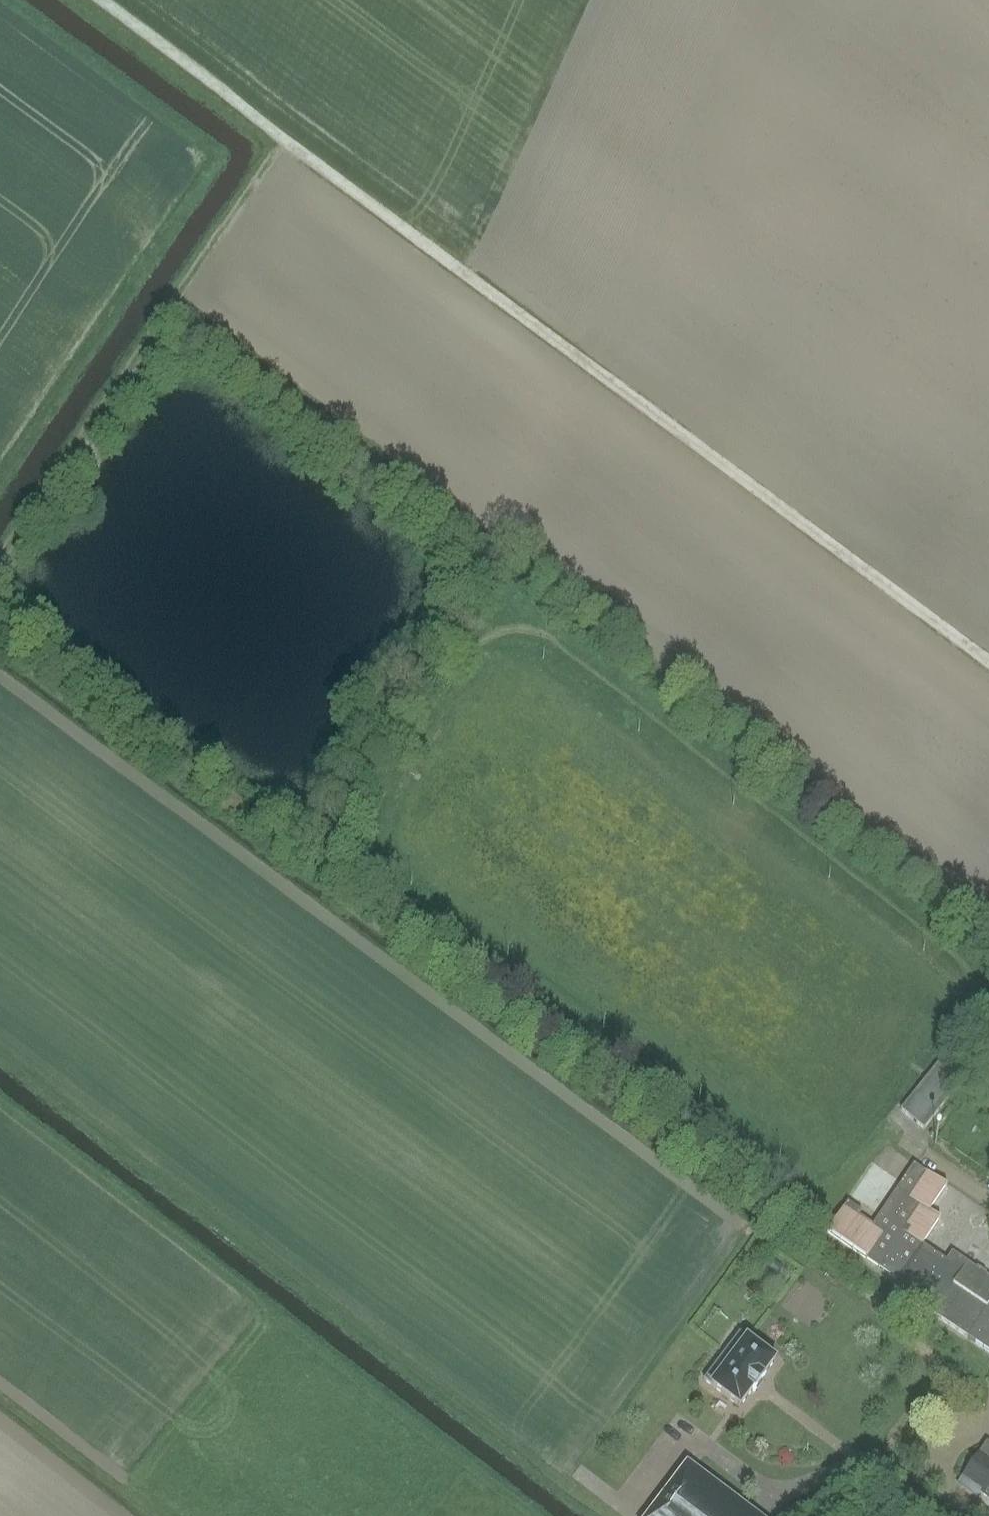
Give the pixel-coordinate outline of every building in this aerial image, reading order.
[(938,1064),(901,1110),(924,1129),(961,1083),(938,1064)] [(930,1212),(947,1187),(945,1186),(914,1165),(905,1177),(904,1180),(896,1191),(893,1189),(898,1181),(895,1179),(874,1165),(852,1197),(877,1214),(888,1197),(891,1199),(873,1226),(859,1217),(862,1212),(848,1203),(828,1233),(903,1282),(896,1294),(988,1354),(988,1283),(948,1256),(945,1260),(924,1245),(941,1220),(930,1212)] [(740,1333),(704,1381),(741,1409),(753,1392),(755,1394),(766,1379),(764,1377),(778,1360),(747,1336),(746,1338),(740,1333)] [(988,1452),(982,1460),(976,1455),(959,1478),(965,1483),(959,1491),(971,1500),(975,1493),(988,1503),(988,1452)] [(687,1463),(647,1515),(758,1515),(687,1463)]
